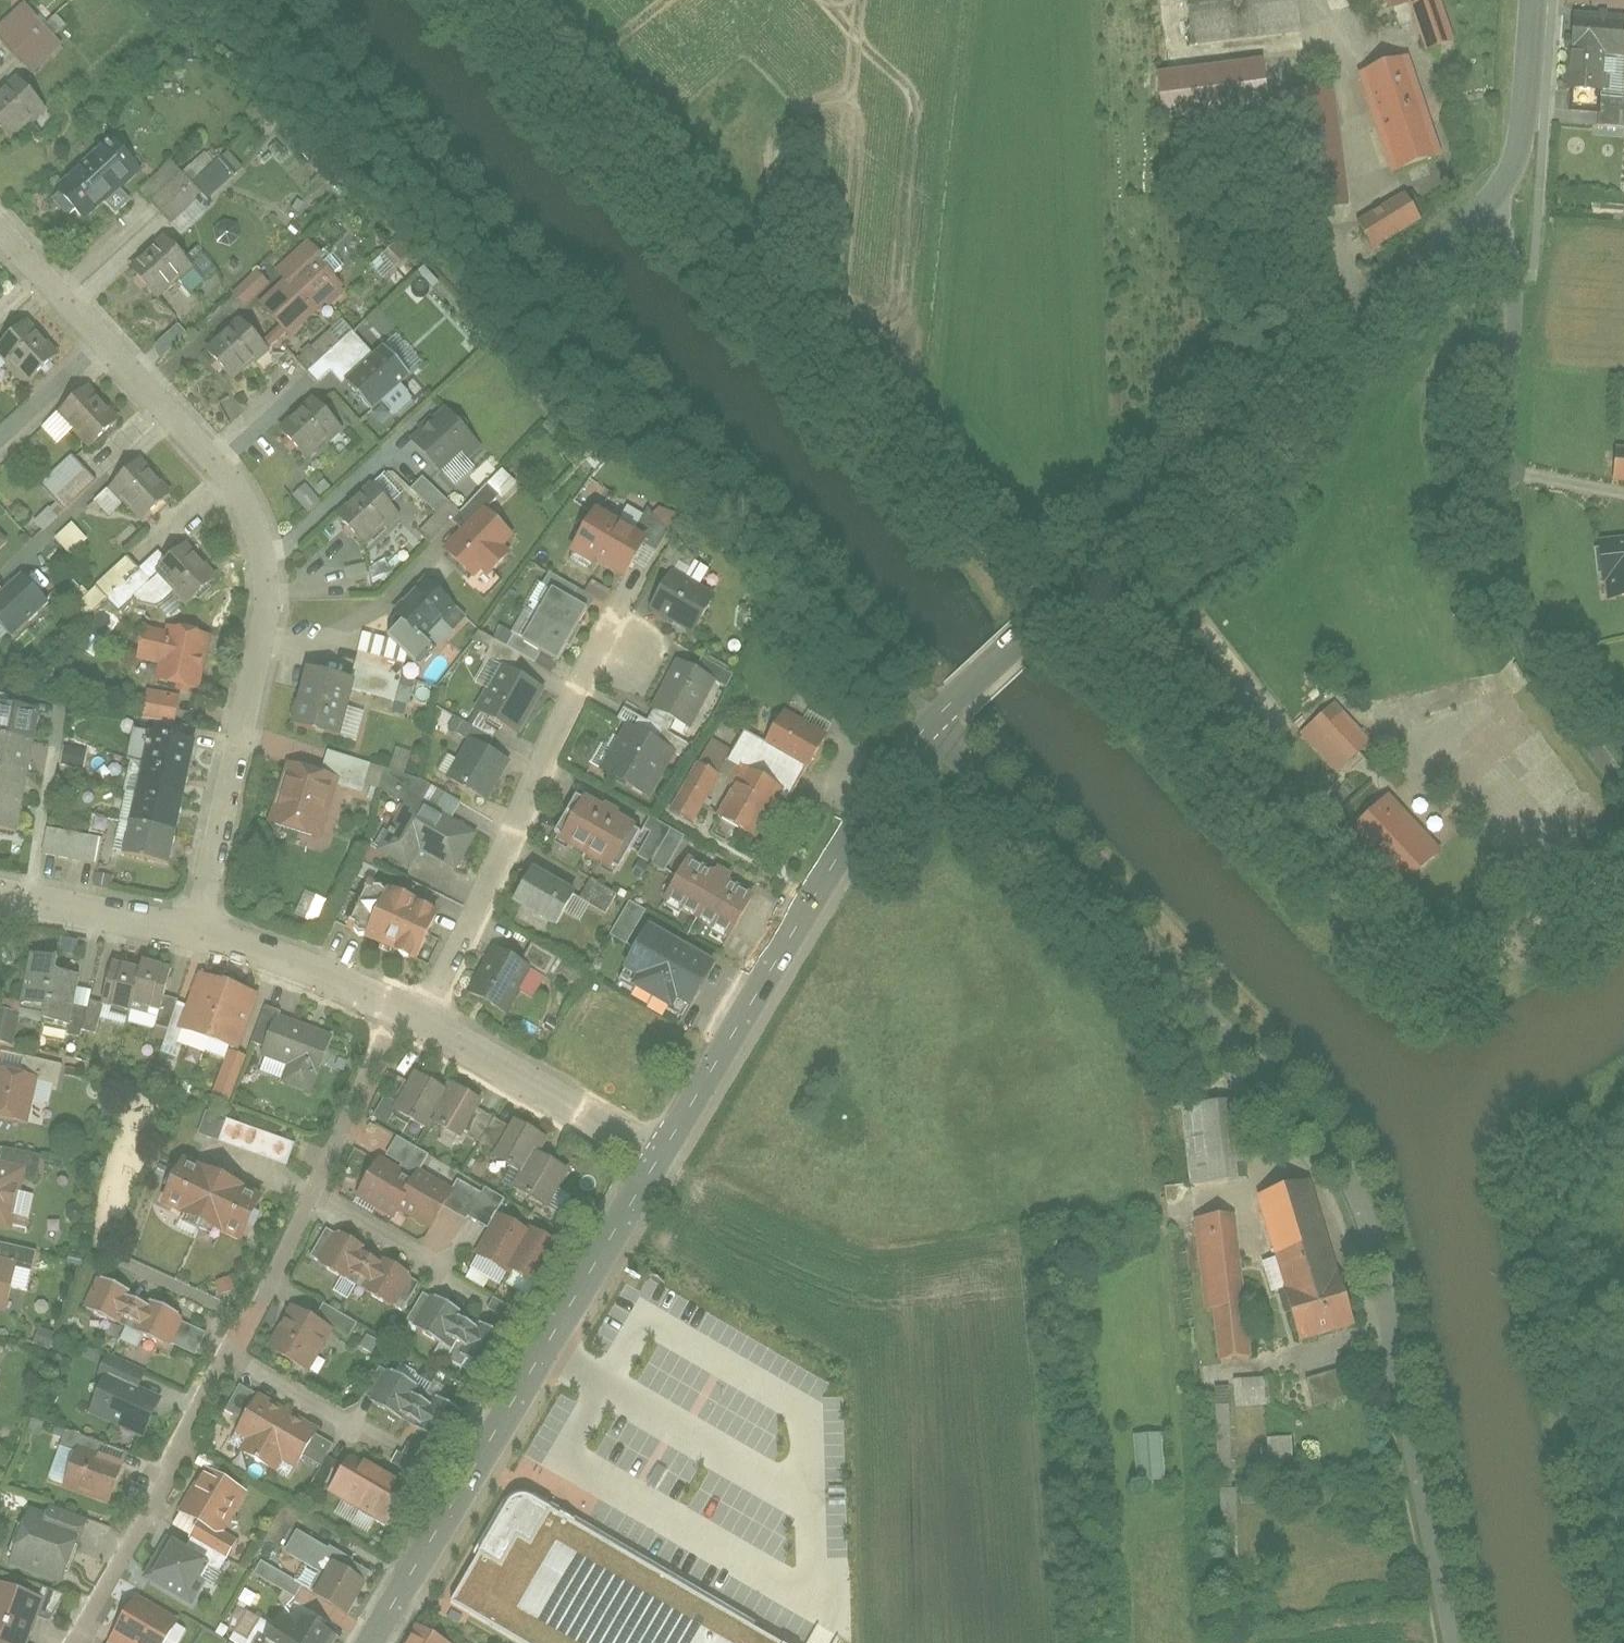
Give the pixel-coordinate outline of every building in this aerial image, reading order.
[(48,27),(23,0),(0,22),(0,41),(31,73),(62,43),(48,28),(48,27)] [(1196,43),(1300,32),(1296,0),(1191,0),(1196,43)] [(1427,50),(1457,40),(1444,0),(1411,0),(1427,50)] [(1575,13),(1573,49),(1607,52),(1623,53),(1623,16),(1575,13)] [(1605,92),(1607,52),(1573,49),(1569,109),(1598,111),(1599,92),(1605,92)] [(1412,58),(1362,74),(1392,170),(1443,154),(1412,58)] [(1261,59),(1157,72),(1163,115),(1267,101),(1261,59)] [(0,95),(0,127),(13,143),(50,110),(21,77),(0,95)] [(1350,202),(1334,87),(1293,92),(1309,208),(1350,202)] [(118,142),(61,193),(87,222),(145,171),(118,142)] [(176,232),(246,170),(223,144),(185,177),(170,160),(138,189),(176,232)] [(1404,193),(1360,221),(1378,249),(1422,222),(1404,193)] [(225,247),(241,235),(228,218),(212,230),(225,247)] [(167,238),(131,270),(160,301),(195,269),(167,238)] [(259,303),(290,338),(347,289),(307,243),(276,270),(285,281),(259,303)] [(259,275),(237,300),(245,308),(267,283),(259,275)] [(239,318),(205,351),(234,381),(268,348),(239,318)] [(295,360),(317,383),(361,341),(339,318),(295,360)] [(57,359),(26,324),(0,348),(0,354),(28,385),(57,359)] [(149,345),(158,357),(186,336),(178,324),(149,345)] [(385,346),(348,381),(375,410),(412,375),(385,346)] [(120,422),(90,389),(60,416),(90,449),(120,422)] [(315,400),(279,432),(309,466),(345,433),(315,400)] [(447,411),(415,440),(443,472),(464,453),(469,459),(481,447),(447,411)] [(1618,446),(1616,479),(1623,479),(1623,447),(1618,446)] [(45,530),(96,480),(70,453),(38,484),(55,501),(35,520),(45,530)] [(173,498),(143,464),(113,490),(143,525),(173,498)] [(409,488),(435,513),(416,532),(428,544),(460,512),(421,475),(409,488)] [(304,484),(292,495),(306,511),(319,499),(304,484)] [(374,486),(338,520),(369,552),(404,517),(374,486)] [(485,508),(445,552),(475,580),(483,571),(489,577),(512,553),(504,546),(514,535),(485,508)] [(575,552),(626,578),(647,538),(596,511),(575,552)] [(53,538),(70,556),(87,539),(70,522),(53,538)] [(0,533),(0,550),(8,543),(0,533)] [(1600,540),(1608,599),(1623,597),(1623,536),(1600,540)] [(220,579),(188,545),(157,575),(188,609),(220,579)] [(671,572),(648,614),(693,639),(716,597),(671,572)] [(22,577),(0,597),(0,623),(13,638),(49,606),(22,577)] [(428,639),(458,608),(430,581),(398,614),(408,623),(393,638),(425,668),(441,652),(428,639)] [(540,617),(573,636),(588,611),(555,591),(540,617)] [(526,642),(559,662),(573,636),(540,617),(526,642)] [(202,692),(213,638),(170,629),(168,634),(147,630),(140,663),(163,668),(160,683),(202,692)] [(649,706),(693,729),(718,682),(673,659),(649,706)] [(699,660),(695,669),(711,677),(715,667),(699,660)] [(475,710),(519,736),(546,692),(501,665),(475,710)] [(309,671),(294,727),(344,740),(359,683),(309,671)] [(174,721),(179,695),(143,689),(139,715),(174,721)] [(1332,705),(1301,732),(1336,773),(1367,746),(1332,705)] [(0,710),(0,740),(31,745),(36,716),(0,710)] [(626,728),(602,774),(653,800),(677,755),(626,728)] [(197,745),(155,735),(148,765),(190,775),(197,745)] [(709,738),(698,761),(714,769),(725,746),(709,738)] [(0,740),(0,769),(26,774),(31,745),(0,740)] [(450,781),(491,802),(511,763),(471,742),(450,781)] [(687,762),(671,816),(698,824),(714,770),(687,762)] [(288,763),(269,824),(322,841),(341,779),(288,763)] [(190,775),(148,765),(141,795),(183,805),(190,775)] [(0,769),(0,799),(21,803),(26,774),(0,769)] [(728,794),(772,816),(784,791),(740,769),(728,794)] [(715,818),(759,841),(772,816),(728,794),(715,818)] [(183,805),(141,795),(134,825),(175,835),(183,805)] [(423,851),(457,872),(480,836),(412,795),(377,852),(410,872),(423,851)] [(0,799),(0,829),(16,832),(21,803),(0,799)] [(565,845),(615,873),(640,830),(589,802),(565,845)] [(1391,802),(1351,837),(1395,885),(1435,850),(1391,802)] [(646,819),(642,830),(646,832),(636,859),(667,871),(681,832),(646,819)] [(175,835),(134,825),(127,855),(168,865),(175,835)] [(667,903),(732,939),(756,897),(690,861),(667,903)] [(536,870),(517,904),(562,928),(580,894),(536,870)] [(352,933),(420,963),(442,915),(374,884),(352,933)] [(293,915),(313,923),(323,900),(303,891),(293,915)] [(627,941),(633,926),(636,927),(643,909),(624,902),(612,936),(627,941)] [(679,1000),(697,1010),(722,966),(655,929),(630,974),(642,981),(638,988),(675,1008),(679,1000)] [(531,942),(520,960),(549,978),(560,961),(531,942)] [(492,946),(467,991),(507,1014),(533,969),(492,946)] [(63,960),(32,954),(23,1004),(48,1009),(45,1026),(74,1031),(84,979),(60,975),(63,960)] [(162,1011),(172,969),(147,963),(145,971),(115,964),(105,1008),(133,1014),(135,1005),(162,1011)] [(230,984),(199,974),(179,1030),(210,1041),(230,984)] [(261,995),(230,984),(210,1041),(241,1051),(261,995)] [(18,1012),(2,1009),(0,1018),(0,1042),(12,1045),(18,1012)] [(312,1094),(334,1035),(278,1015),(263,1055),(289,1065),(282,1083),(312,1094)] [(29,1124),(40,1078),(0,1068),(0,1117),(29,1124)] [(415,1073),(393,1110),(428,1130),(432,1123),(463,1140),(485,1102),(450,1082),(445,1090),(415,1073)] [(1187,1106),(1195,1187),(1237,1183),(1229,1102),(1187,1106)] [(204,1112),(196,1135),(286,1164),(294,1141),(204,1112)] [(553,1141),(516,1120),(495,1159),(525,1176),(517,1190),(553,1211),(575,1172),(545,1155),(553,1141)] [(167,1207),(249,1244),(269,1199),(187,1162),(167,1207)] [(14,1230),(27,1168),(0,1163),(0,1227),(14,1230)] [(1352,1325),(1309,1182),(1259,1197),(1302,1340),(1352,1325)] [(545,1288),(569,1248),(535,1229),(532,1236),(499,1216),(475,1256),(512,1277),(515,1270),(545,1288)] [(1236,1216),(1197,1220),(1205,1309),(1216,1308),(1221,1361),(1249,1358),(1236,1216)] [(396,1308),(413,1276),(387,1262),(386,1264),(365,1253),(368,1249),(338,1233),(320,1266),(354,1284),(358,1277),(371,1284),(367,1292),(396,1308)] [(7,1314),(19,1264),(0,1260),(0,1313),(7,1314)] [(99,1280),(85,1309),(128,1329),(142,1300),(99,1280)] [(416,1330),(488,1371),(507,1338),(485,1326),(481,1332),(460,1320),(464,1313),(435,1297),(416,1330)] [(142,1300),(128,1329),(171,1349),(185,1320),(142,1300)] [(333,1329),(291,1307),(269,1350),(311,1372),(333,1329)] [(88,1408),(145,1436),(163,1400),(138,1387),(145,1374),(106,1355),(96,1373),(104,1377),(88,1408)] [(372,1406),(443,1443),(460,1412),(435,1399),(431,1407),(418,1400),(423,1389),(390,1372),(372,1406)] [(1305,1406),(1346,1398),(1341,1372),(1300,1380),(1305,1406)] [(1277,1408),(1275,1379),(1234,1382),(1236,1410),(1277,1408)] [(1213,1387),(1217,1473),(1231,1472),(1228,1386),(1213,1387)] [(320,1429),(258,1396),(238,1434),(250,1441),(243,1455),(276,1473),(283,1460),(299,1468),(320,1429)] [(1132,1434),(1135,1482),(1164,1480),(1161,1433),(1132,1434)] [(1295,1481),(1294,1438),(1268,1439),(1270,1458),(1270,1482),(1295,1481)] [(1242,1460),(1270,1458),(1268,1439),(1240,1442),(1242,1460)] [(414,1476),(425,1452),(403,1442),(392,1467),(414,1476)] [(65,1489),(111,1505),(124,1465),(79,1450),(65,1489)] [(331,1496),(391,1529),(411,1493),(351,1460),(331,1496)] [(249,1492),(205,1467),(179,1512),(201,1524),(192,1540),(228,1560),(238,1541),(225,1534),(249,1492)] [(458,1603),(527,1642),(792,1642),(576,1519),(524,1489),(458,1603)] [(1218,1489),(1219,1523),(1235,1523),(1235,1489),(1218,1489)] [(31,1508),(9,1565),(62,1585),(87,1519),(52,1506),(48,1515),(31,1508)] [(166,1537),(143,1580),(194,1608),(208,1582),(200,1578),(210,1561),(166,1537)] [(317,1595),(349,1614),(367,1583),(335,1565),(317,1595)] [(45,1600),(0,1586),(0,1642),(31,1642),(45,1600)] [(110,1642),(169,1642),(181,1621),(136,1596),(110,1642)] [(336,1636),(311,1621),(304,1633),(284,1621),(271,1641),(274,1642),(332,1642),(336,1636)] [(844,1641),(815,1625),(805,1642),(843,1642),(844,1641)] [(414,1627),(405,1642),(444,1642),(414,1627)]
